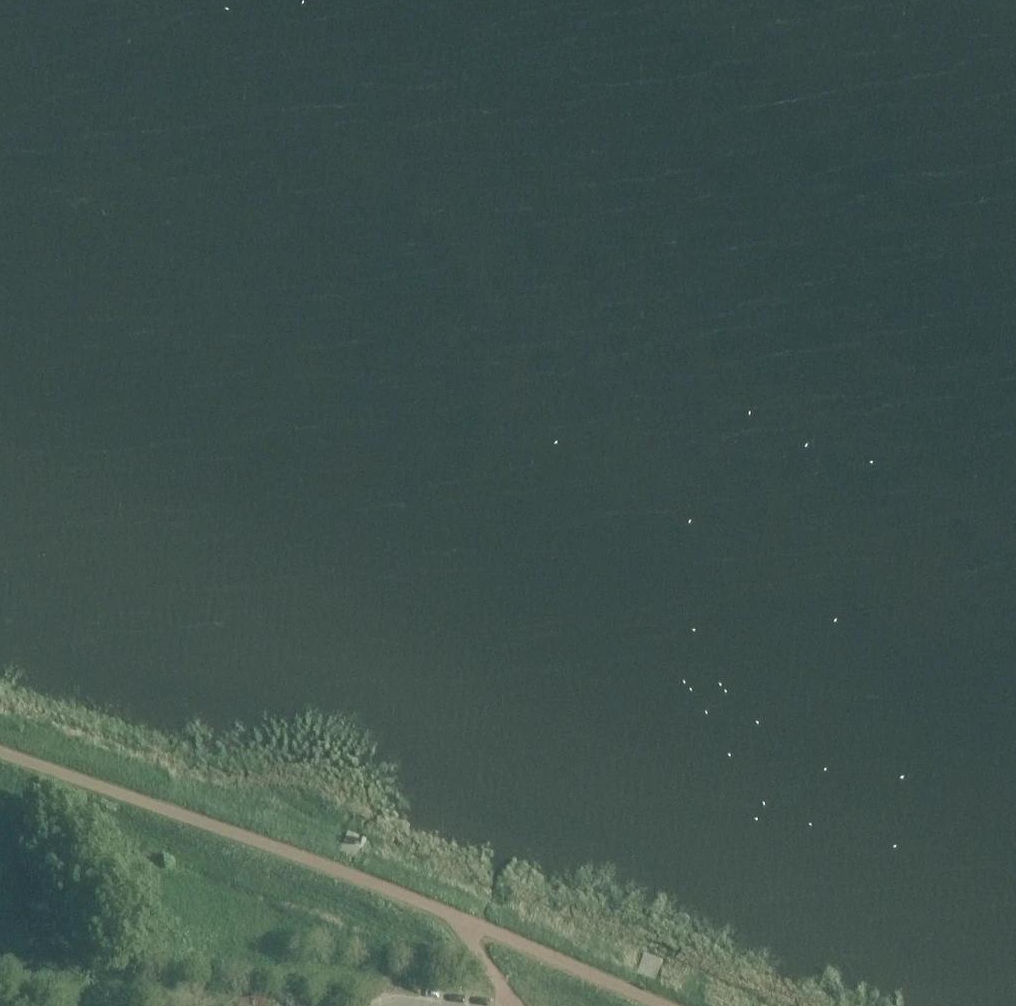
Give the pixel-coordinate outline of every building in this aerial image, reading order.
[(657,992),(665,974),(647,965),(638,984),(657,992)]
